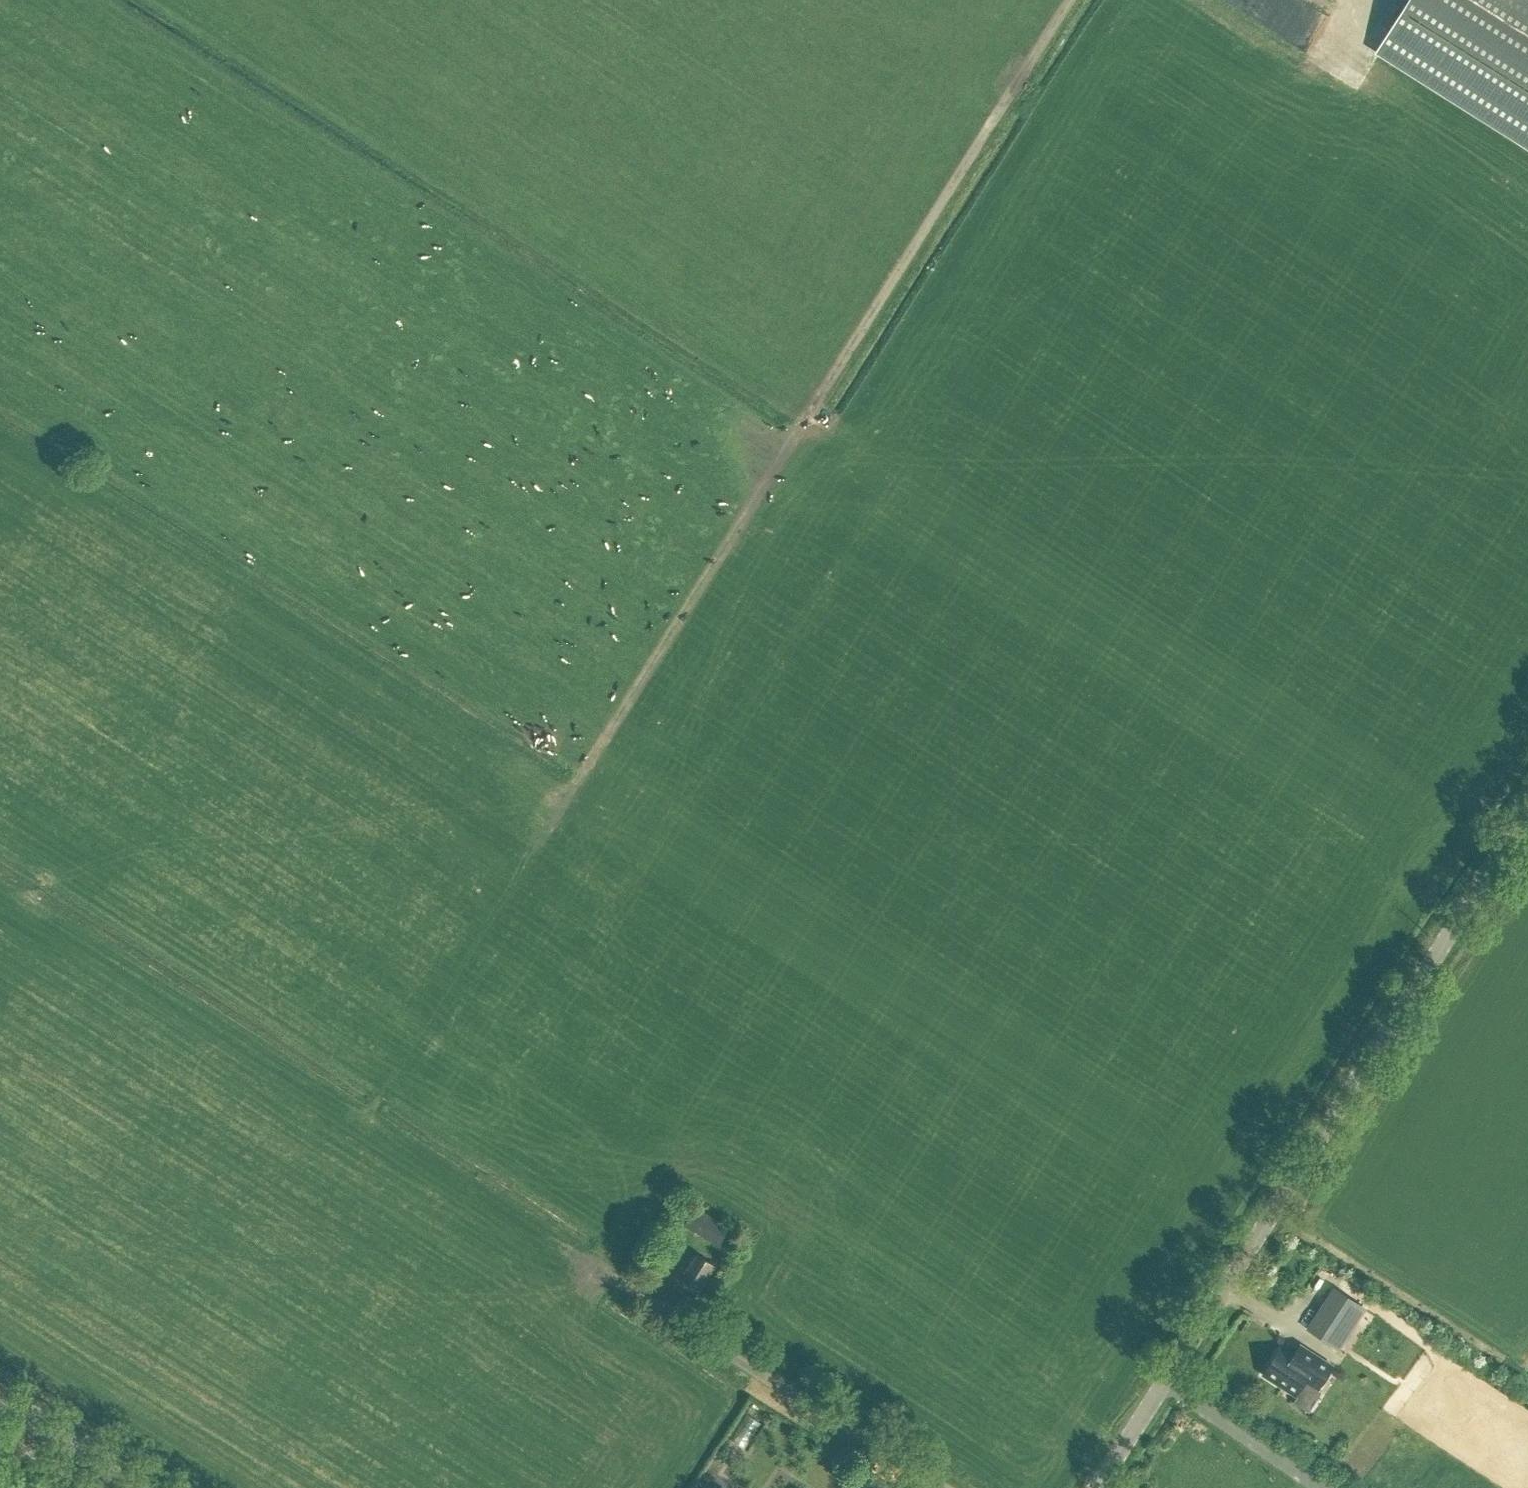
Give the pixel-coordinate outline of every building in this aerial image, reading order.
[(1377,54),(1443,95),(1527,148),(1527,0),(1411,0),(1377,54)] [(1487,216),(1482,233),(1491,236),(1496,219),(1487,216)] [(1506,791),(1493,799),(1499,809),(1512,801),(1506,791)] [(720,1246),(731,1226),(695,1207),(684,1226),(720,1246)] [(699,1292),(715,1267),(697,1255),(681,1280),(699,1292)] [(1340,1350),(1367,1308),(1333,1286),(1306,1328),(1340,1350)] [(1300,1361),(1281,1348),(1264,1374),(1297,1395),(1306,1381),(1319,1390),(1334,1366),(1308,1349),(1300,1361)]
